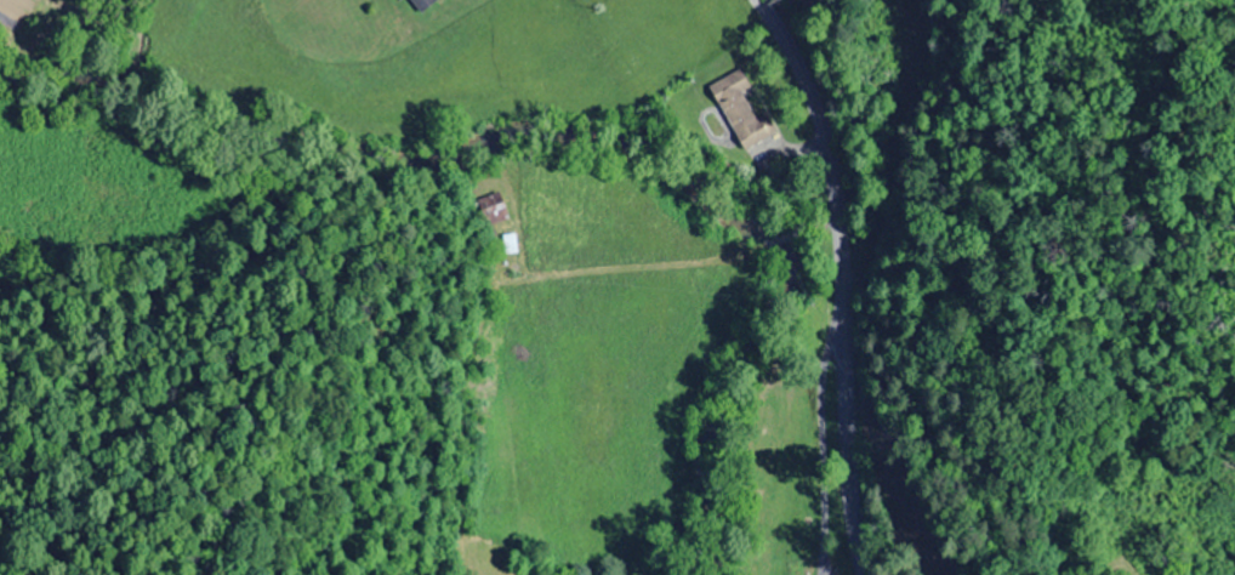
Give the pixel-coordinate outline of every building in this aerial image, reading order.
[(417,13),(435,0),(408,0),(417,13)] [(709,84),(740,151),(774,135),(765,114),(754,119),(741,92),(749,88),(741,69),(709,84)] [(508,217),(498,191),(475,200),(485,226),(508,217)] [(514,252),(514,237),(503,237),(503,252),(514,252)]
